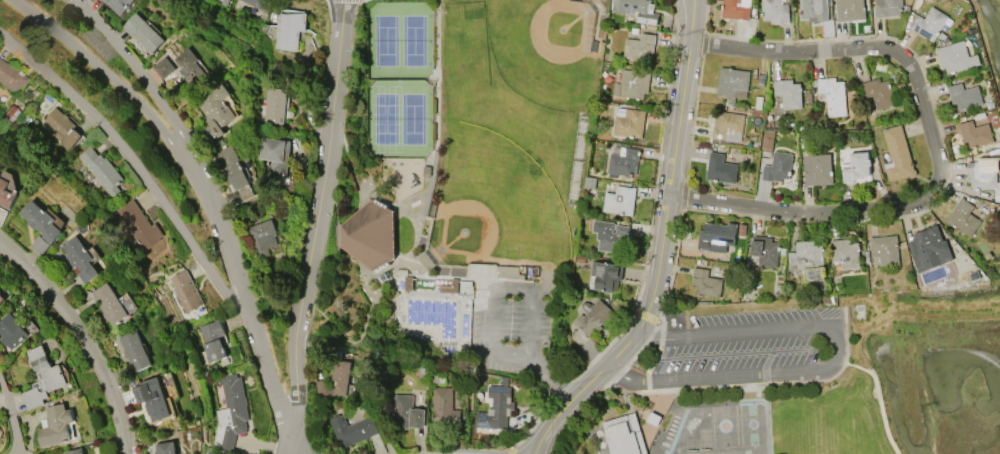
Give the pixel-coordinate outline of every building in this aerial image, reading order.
[(119,15),(103,0),(133,0),(119,15)] [(267,13),(239,0),(274,0),(267,13)] [(611,11),(612,0),(650,0),(650,3),(654,4),(653,12),(659,13),(659,20),(657,20),(656,25),(636,22),(637,13),(625,11),(625,13),(611,11)] [(721,17),(723,0),(751,0),(748,19),(738,17),(737,19),(721,17)] [(763,20),(761,0),(780,0),(780,4),(788,3),(789,22),(771,24),(770,19),(763,20)] [(801,18),(800,0),(827,0),(828,20),(809,22),(808,18),(801,18)] [(837,20),(836,0),(863,0),(865,18),(837,20)] [(876,17),(874,0),(902,0),(902,5),(910,6),(909,14),(876,17)] [(948,16),(933,41),(909,27),(917,14),(924,18),(931,6),(948,16)] [(137,12),(164,39),(150,54),(135,38),(134,39),(122,27),(137,12)] [(307,13),(304,31),(299,31),(296,51),(274,48),(279,14),(307,13)] [(623,58),(625,38),(640,40),(641,32),(655,34),(653,53),(649,52),(648,61),(623,58)] [(980,64),(947,74),(945,66),(940,68),(935,48),(963,40),(968,56),(977,54),(980,64)] [(178,69),(181,67),(174,59),(189,47),(198,59),(196,61),(206,75),(190,87),(178,71),(178,69)] [(165,56),(175,69),(162,79),(152,66),(165,56)] [(13,93),(0,84),(0,60),(27,79),(22,86),(19,84),(13,93)] [(721,67),(750,71),(746,98),(717,94),(721,67)] [(622,69),(650,72),(647,93),(644,92),(643,98),(612,95),(614,82),(620,83),(622,69)] [(819,100),(817,78),(835,77),(835,82),(843,81),(846,115),(827,117),(826,99),(819,100)] [(864,96),(861,83),(879,78),(880,81),(888,79),(895,103),(877,109),(872,94),(864,96)] [(773,80),(792,79),(792,84),(800,83),(802,108),(783,109),(781,94),(774,95),(773,80)] [(947,86),(961,82),(964,90),(977,85),(983,104),(959,111),(956,103),(952,104),(947,86)] [(196,103),(213,91),(212,90),(223,83),(231,94),(222,101),(223,102),(225,101),(236,116),(220,127),(224,132),(211,142),(203,130),(209,125),(207,122),(209,121),(196,103)] [(267,86),(287,89),(282,128),(262,126),(267,86)] [(56,106),(76,125),(73,128),(81,135),(68,149),(53,136),(56,132),(43,121),(56,106)] [(625,108),(645,110),(641,138),(612,135),(615,115),(624,116),(625,108)] [(740,142),(712,138),(715,110),(744,114),(740,142)] [(988,123),(993,141),(969,148),(967,141),(963,142),(958,124),(972,120),(974,127),(988,123)] [(908,175),(889,181),(884,163),(891,161),(883,129),(901,124),(913,169),(916,171),(916,174),(914,177),(911,177),(908,175)] [(284,184),(263,182),(266,159),(258,158),(261,137),(290,141),(284,184)] [(211,154),(230,145),(242,168),(246,166),(250,175),(246,177),(251,188),(252,187),(256,195),(241,202),(235,190),(232,192),(219,166),(218,167),(211,154)] [(111,197),(78,156),(90,146),(97,155),(99,153),(103,158),(105,156),(123,179),(115,185),(120,190),(111,197)] [(607,172),(610,153),(619,154),(620,146),(640,149),(638,160),(637,160),(635,173),(631,173),(631,176),(607,172)] [(773,151),(792,153),(789,178),(782,178),(781,182),(761,179),(763,164),(771,165),(773,151)] [(849,152),(868,151),(869,160),(870,159),(870,165),(869,165),(870,175),(861,176),(861,178),(853,179),(854,182),(842,183),(840,164),(850,163),(849,152)] [(709,152),(724,154),(723,162),(737,164),(735,183),(706,179),(709,152)] [(805,185),(802,155),(830,153),(833,183),(805,185)] [(997,182),(999,182),(999,200),(995,200),(995,188),(972,189),(972,181),(967,181),(967,161),(981,161),(981,162),(994,162),(994,169),(996,169),(997,182)] [(9,208),(0,204),(0,177),(8,181),(4,189),(12,193),(14,188),(18,190),(9,208)] [(636,187),(631,215),(601,211),(604,191),(614,193),(616,184),(636,187)] [(981,221),(970,236),(955,226),(954,228),(944,221),(961,197),(973,206),(969,212),(981,221)] [(133,199),(150,225),(155,222),(165,236),(143,251),(116,211),(133,199)] [(340,224),(371,199),(393,211),(394,257),(372,271),(341,245),(340,224)] [(30,244),(39,234),(41,235),(42,234),(35,227),(34,229),(26,222),(27,221),(19,214),(32,200),(46,212),(47,211),(56,219),(53,223),(63,231),(42,254),(30,244)] [(247,227),(271,219),(277,235),(274,236),(277,244),(266,248),(269,254),(259,258),(256,251),(254,251),(253,248),(255,247),(252,239),(250,240),(248,236),(250,236),(247,227)] [(597,250),(598,239),(595,239),(596,232),(591,231),(592,219),(614,222),(614,228),(612,228),(612,232),(614,232),(615,224),(629,226),(626,245),(623,245),(622,253),(597,250)] [(704,222),(727,225),(727,222),(737,223),(734,245),(727,244),(726,253),(696,249),(699,229),(703,230),(704,222)] [(936,224),(942,240),(945,239),(953,259),(918,272),(907,242),(913,240),(912,238),(915,237),(913,234),(927,229),(926,228),(936,224)] [(60,246),(76,235),(93,259),(89,261),(98,273),(84,283),(77,274),(79,272),(75,266),(72,268),(64,256),(66,254),(60,246)] [(869,237),(897,235),(899,264),(880,266),(879,255),(871,256),(869,237)] [(753,236),(771,237),(771,242),(780,242),(777,268),(758,266),(758,260),(750,260),(753,236)] [(850,240),(850,243),(858,242),(860,267),(841,268),(840,261),(832,262),(830,240),(847,239),(850,240)] [(795,241),(813,240),(814,244),(822,243),(825,279),(806,281),(805,269),(789,270),(787,252),(796,251),(795,241)] [(593,261),(623,264),(621,279),(618,279),(617,291),(611,290),(611,292),(602,291),(602,289),(590,287),(593,261)] [(496,277),(519,278),(519,266),(496,265),(496,277)] [(720,298),(695,294),(696,286),(692,285),(694,267),(709,269),(708,277),(722,279),(720,298)] [(186,268),(204,304),(185,313),(184,312),(182,313),(170,290),(174,289),(168,278),(186,268)] [(106,282),(128,315),(112,325),(107,318),(105,319),(101,313),(103,312),(90,292),(92,291),(90,288),(92,286),(95,289),(106,282)] [(588,302),(592,306),(599,298),(612,311),(599,325),(601,327),(593,336),(590,334),(588,336),(576,324),(575,324),(573,322),(581,314),(583,316),(586,312),(582,308),(580,304),(583,301),(588,302)] [(4,346),(0,341),(0,338),(1,337),(0,336),(0,319),(8,312),(28,334),(11,350),(6,344),(4,346)] [(219,319),(225,335),(221,336),(225,344),(223,345),(227,356),(210,363),(209,361),(207,361),(205,357),(207,356),(203,345),(205,344),(198,327),(219,319)] [(136,330),(151,364),(135,372),(128,357),(125,358),(123,352),(125,351),(119,337),(136,330)] [(29,410),(21,393),(33,388),(31,383),(39,380),(25,351),(41,344),(51,366),(59,363),(68,383),(47,393),(49,396),(42,399),(44,403),(29,410)] [(330,380),(333,359),(350,361),(345,395),(332,393),(332,394),(324,394),(324,396),(314,396),(314,380),(330,380)] [(216,421),(214,410),(225,407),(219,377),(223,376),(222,372),(232,371),(232,374),(237,373),(238,377),(242,376),(245,396),(246,397),(247,404),(246,404),(249,419),(246,420),(247,428),(246,428),(247,432),(235,434),(231,451),(209,446),(215,421),(216,421)] [(157,376),(171,415),(152,421),(145,401),(138,403),(132,387),(139,385),(138,382),(157,376)] [(506,415),(506,428),(474,426),(474,411),(486,412),(486,407),(491,407),(491,398),(487,397),(488,385),(511,386),(510,402),(514,402),(514,409),(509,409),(509,415),(506,415)] [(452,387),(451,409),(459,409),(459,423),(431,422),(432,387),(452,387)] [(392,394),(412,395),(411,408),(414,408),(414,407),(420,408),(420,409),(424,409),(423,427),(408,426),(408,429),(401,429),(401,424),(391,423),(392,394)] [(72,439),(40,446),(36,428),(43,427),(41,420),(48,418),(45,407),(64,403),(66,410),(72,409),(75,421),(68,423),(72,439)] [(635,412),(647,453),(611,453),(601,422),(635,412)] [(370,415),(378,432),(340,449),(326,418),(338,413),(338,414),(341,413),(347,426),(370,415)] [(173,441),(175,453),(156,453),(154,443),(173,441)]
